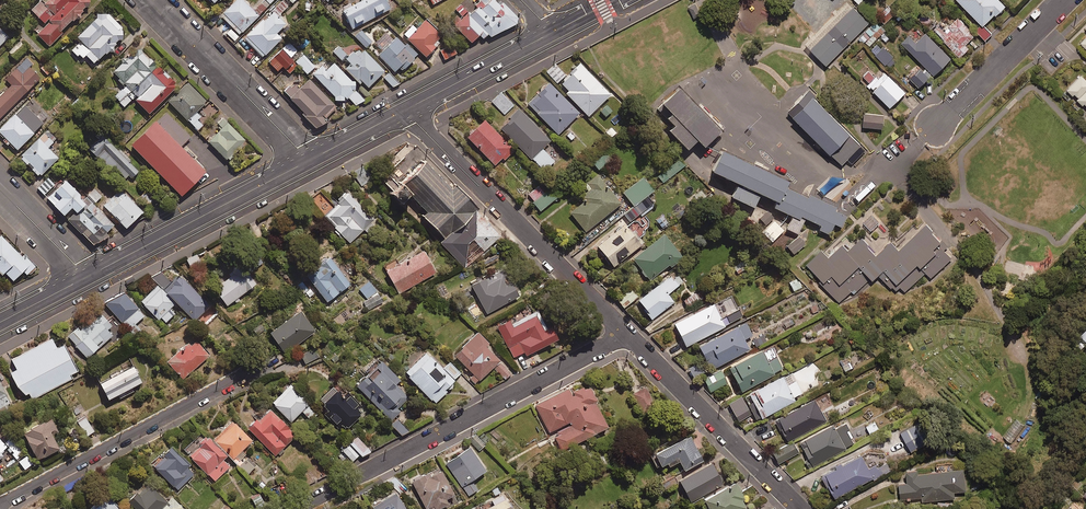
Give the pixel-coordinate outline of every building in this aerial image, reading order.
[(45,6),(41,1),(31,11),(46,26),(37,35),(50,48),(63,35),(61,33),(72,21),(74,23),(77,20),(79,22),(83,18),(81,16),(84,14),(82,12),(85,8),(90,8),(90,0),(51,0),(45,6)] [(241,0),(238,0),(221,17),(240,36),(259,18),(241,0)] [(259,6),(266,12),(276,0),(263,0),(259,6)] [(386,0),(364,0),(343,12),(353,31),(391,9),(386,0)] [(460,5),(455,10),(463,19),(455,27),(473,45),(480,37),(484,41),(489,36),(492,38),(517,26),(519,20),(497,0),(482,0),(468,14),(460,5)] [(997,0),(956,0),(982,27),(1003,6),(997,0)] [(846,1),(803,43),(824,65),(867,22),(846,1)] [(894,13),(886,4),(876,14),(883,22),(894,13)] [(934,22),(921,10),(915,16),(929,29),(934,22)] [(286,26),(271,11),(244,39),(264,59),(282,40),(277,36),(286,26)] [(98,15),(98,19),(77,40),(80,43),(71,51),(82,61),(86,57),(95,66),(105,55),(107,56),(109,54),(114,54),(114,49),(120,43),(123,42),(123,30),(108,15),(98,15)] [(974,37),(953,16),(936,32),(957,54),(974,37)] [(883,30),(874,21),(864,30),(870,36),(865,41),(868,44),(883,30)] [(403,37),(427,59),(440,45),(437,43),(443,37),(426,22),(417,31),(413,27),(403,37)] [(950,57),(918,24),(900,42),(920,63),(931,75),(950,57)] [(0,31),(0,47),(8,39),(0,31)] [(372,43),(361,32),(355,38),(366,49),(372,43)] [(405,48),(397,40),(379,57),(395,74),(400,69),(403,72),(419,56),(408,45),(405,48)] [(316,67),(290,43),(269,64),(278,73),(283,68),(290,75),(298,66),(308,75),(316,67)] [(892,55),(880,43),(872,52),(883,63),(892,55)] [(457,55),(451,46),(440,53),(445,62),(457,55)] [(339,48),(334,53),(343,62),(346,60),(352,66),(347,72),(366,91),(386,72),(362,48),(355,55),(353,54),(349,58),(339,48)] [(121,105),(158,68),(143,54),(137,60),(132,55),(113,74),(125,87),(114,99),(121,105)] [(579,61),(557,82),(588,114),(610,92),(579,61)] [(921,85),(931,75),(920,63),(909,73),(921,85)] [(352,83),(333,64),(326,71),(322,67),(313,76),(335,98),(335,103),(345,103),(345,99),(348,101),(349,99),(357,108),(364,101),(356,93),(356,83),(352,83)] [(158,68),(121,105),(124,109),(133,100),(149,116),(177,88),(158,68)] [(30,69),(22,76),(17,71),(7,81),(12,87),(0,99),(0,120),(40,80),(30,69)] [(903,92),(883,71),(870,83),(890,104),(903,92)] [(399,84),(389,73),(384,78),(394,89),(399,84)] [(1065,91),(1085,109),(1085,81),(1078,75),(1065,91)] [(548,80),(526,101),(557,132),(578,110),(548,80)] [(295,85),(285,95),(307,119),(306,120),(318,132),(329,123),(325,119),(336,109),(310,81),(300,91),(295,85)] [(207,103),(188,84),(169,103),(198,132),(204,126),(194,117),(207,103)] [(716,130),(673,87),(656,103),(666,113),(662,118),(669,125),(665,130),(683,148),(693,139),(700,146),(716,130)] [(859,145),(812,96),(814,94),(808,88),(785,110),(832,159),(834,158),(840,164),(859,145)] [(513,105),(501,92),(491,100),(504,114),(513,105)] [(83,104),(77,99),(70,108),(76,113),(83,104)] [(24,106),(0,131),(0,134),(18,152),(44,126),(24,106)] [(518,106),(501,123),(532,152),(548,134),(518,106)] [(862,111),(860,126),(880,128),(882,113),(862,111)] [(191,138),(167,114),(132,149),(182,199),(207,175),(181,149),(191,138)] [(487,117),(469,136),(502,166),(520,147),(487,117)] [(248,143),(224,120),(217,127),(221,131),(209,144),(228,163),(248,143)] [(617,131),(611,125),(604,131),(611,138),(617,131)] [(32,171),(38,178),(40,176),(41,177),(59,160),(48,149),(57,141),(48,131),(20,159),(27,167),(29,165),(34,169),(32,171)] [(139,173),(104,138),(91,151),(111,171),(114,168),(125,180),(128,176),(132,180),(139,173)] [(785,178),(716,148),(706,171),(733,183),(727,197),(750,207),(756,193),(773,200),(770,207),(790,216),(784,229),(796,234),(803,218),(819,226),(817,230),(827,234),(832,223),(839,227),(844,215),(833,210),(835,206),(806,194),(804,196),(782,186),(785,178)] [(505,237),(479,209),(458,186),(455,188),(427,161),(394,192),(405,204),(413,197),(428,213),(424,216),(446,239),(441,244),(466,271),(505,237)] [(569,210),(585,230),(620,201),(596,172),(583,183),(588,189),(582,194),(585,198),(569,210)] [(653,187),(642,174),(622,191),(633,204),(622,213),(629,221),(640,211),(642,214),(651,207),(648,204),(653,201),(646,193),(653,187)] [(557,181),(533,201),(541,210),(564,190),(557,181)] [(94,248),(111,239),(107,234),(115,226),(94,206),(102,198),(94,191),(81,204),(80,203),(83,200),(66,184),(55,195),(62,201),(54,209),(65,220),(73,212),(76,215),(68,223),(94,248)] [(341,237),(343,235),(350,241),(363,228),(367,232),(375,225),(372,221),(375,218),(347,187),(345,189),(343,187),(335,194),(338,198),(323,212),(336,226),(333,229),(341,237)] [(144,215),(121,190),(104,207),(127,231),(144,215)] [(156,205),(145,195),(139,201),(150,211),(156,205)] [(769,208),(758,218),(764,225),(775,215),(769,208)] [(877,221),(870,214),(862,221),(869,229),(877,221)] [(632,225),(629,227),(624,220),(595,243),(613,264),(643,240),(632,225)] [(819,249),(805,263),(807,266),(805,268),(838,303),(851,291),(854,295),(876,274),(889,288),(891,286),(895,290),(899,286),(904,292),(925,272),(930,278),(951,258),(942,250),(947,245),(940,238),(938,240),(930,231),(931,230),(924,222),(896,248),(888,240),(873,254),(865,245),(866,244),(859,236),(846,250),(840,244),(826,257),(819,249)] [(682,255),(663,232),(632,257),(649,278),(668,262),(670,264),(682,255)] [(804,244),(797,236),(785,246),(792,255),(804,244)] [(1,238),(0,239),(0,274),(3,277),(5,275),(14,284),(26,272),(29,275),(36,269),(24,257),(23,259),(1,238)] [(436,270),(421,247),(385,268),(400,292),(436,270)] [(196,252),(185,257),(188,263),(199,257),(196,252)] [(353,286),(329,255),(305,274),(329,305),(353,286)] [(213,284),(226,304),(233,299),(235,302),(241,298),(239,295),(256,283),(241,260),(227,270),(229,273),(213,284)] [(747,266),(742,260),(733,267),(738,273),(747,266)] [(519,293),(501,263),(469,282),(487,312),(519,293)] [(637,298),(651,317),(673,300),(667,292),(682,280),(675,270),(637,298)] [(180,273),(163,288),(175,301),(193,320),(209,305),(180,273)] [(797,277),(789,282),(794,290),(802,285),(797,277)] [(383,299),(368,279),(358,287),(367,299),(362,303),(367,311),(383,299)] [(314,293),(301,280),(297,284),(310,297),(314,293)] [(175,301),(163,288),(158,283),(140,299),(157,318),(160,316),(165,322),(175,313),(169,306),(175,301)] [(637,295),(630,287),(616,297),(623,306),(637,295)] [(144,315),(123,289),(106,303),(121,322),(126,318),(131,325),(144,315)] [(703,297),(699,290),(683,299),(688,306),(703,297)] [(674,321),(686,344),(725,324),(712,301),(674,321)] [(546,325),(537,307),(510,322),(508,317),(495,324),(518,367),(528,361),(524,354),(558,336),(551,322),(546,325)] [(314,330),(298,308),(268,329),(284,351),(314,330)] [(741,316),(738,309),(725,316),(728,322),(741,316)] [(111,322),(99,310),(79,328),(75,324),(65,333),(85,355),(97,345),(98,346),(112,333),(106,327),(111,322)] [(752,333),(745,319),(698,343),(711,368),(749,348),(744,337),(752,333)] [(469,377),(474,382),(492,365),(505,378),(512,372),(485,343),(488,340),(477,329),(453,352),(473,373),(469,377)] [(50,336),(9,356),(14,366),(9,369),(22,394),(27,391),(31,398),(73,377),(71,374),(78,370),(64,341),(55,345),(50,336)] [(209,354),(194,336),(189,340),(187,337),(166,355),(183,376),(209,354)] [(741,389),(783,368),(776,355),(768,359),(762,347),(728,365),(741,389)] [(313,348),(301,353),(305,364),(318,358),(313,348)] [(403,370),(434,401),(453,383),(450,380),(460,371),(449,360),(442,367),(425,349),(403,370)] [(277,355),(266,360),(269,366),(280,360),(277,355)] [(399,377),(379,355),(362,370),(364,372),(354,381),(390,420),(401,410),(397,406),(408,396),(394,381),(399,377)] [(850,358),(838,364),(841,372),(853,366),(850,358)] [(141,379),(131,361),(98,379),(108,398),(141,379)] [(703,377),(710,391),(727,382),(720,369),(703,377)] [(747,400),(757,419),(796,398),(794,395),(802,392),(795,379),(787,384),(781,374),(747,392),(750,398),(747,400)] [(555,430),(564,448),(609,424),(585,378),(535,404),(550,432),(555,430)] [(317,409),(289,381),(270,400),(290,420),(300,409),(309,418),(317,409)] [(10,400),(0,383),(0,406),(10,400)] [(342,395),(332,383),(319,396),(328,406),(323,410),(341,429),(361,411),(353,403),(356,400),(348,390),(342,395)] [(654,403),(645,386),(632,392),(641,410),(654,403)] [(728,401),(739,420),(751,413),(741,394),(728,401)] [(35,411),(25,396),(17,401),(28,416),(35,411)] [(789,439),(827,418),(815,396),(777,417),(789,439)] [(245,423),(274,454),(277,451),(280,454),(285,449),(282,446),(296,433),(269,405),(257,417),(254,414),(245,423)] [(54,423),(47,411),(19,427),(36,457),(58,445),(48,427),(54,423)] [(93,429),(83,412),(75,417),(85,434),(93,429)] [(408,428),(396,416),(390,422),(401,434),(408,428)] [(226,453),(236,462),(246,452),(242,448),(251,438),(231,418),(211,438),(205,432),(199,438),(197,436),(183,449),(214,480),(229,465),(222,458),(226,453)] [(814,464),(855,442),(849,429),(850,428),(845,419),(835,424),(833,421),(800,438),(814,464)] [(904,440),(909,451),(930,440),(919,420),(896,432),(901,442),(904,440)] [(750,429),(755,437),(767,431),(762,423),(750,429)] [(475,431),(467,438),(482,454),(489,447),(475,431)] [(347,440),(359,452),(362,456),(370,449),(355,433),(347,440)] [(702,459),(689,433),(649,452),(655,466),(667,461),(668,464),(679,459),(683,468),(702,459)] [(3,442),(17,459),(24,453),(9,436),(3,442)] [(772,451),(778,462),(799,451),(792,439),(772,451)] [(359,452),(347,440),(340,447),(352,459),(359,452)] [(189,462),(169,442),(162,449),(163,451),(151,463),(177,490),(194,473),(186,465),(189,462)] [(484,468),(468,444),(444,460),(468,494),(477,488),(470,478),(484,468)] [(859,452),(820,473),(833,497),(880,472),(876,463),(867,467),(859,452)] [(30,455),(21,461),(27,468),(35,462),(30,455)] [(254,465),(244,457),(238,465),(248,473),(254,465)] [(679,478),(690,500),(723,483),(712,461),(679,478)] [(964,488),(961,465),(915,471),(915,466),(903,468),(905,480),(897,481),(899,498),(920,495),(921,500),(953,496),(952,490),(964,488)] [(426,508),(438,508),(448,503),(445,498),(454,493),(439,468),(424,477),(422,473),(409,480),(426,508)] [(889,482),(886,476),(875,481),(878,487),(889,482)] [(678,485),(674,477),(663,482),(667,491),(678,485)] [(703,495),(710,508),(741,508),(748,506),(735,479),(703,495)] [(148,481),(141,488),(138,485),(126,497),(137,508),(181,508),(182,507),(171,496),(166,500),(148,481)] [(375,508),(407,508),(395,489),(371,504),(375,508)] [(105,491),(85,508),(121,508),(105,491)] [(506,496),(480,508),(513,508),(506,496)]
